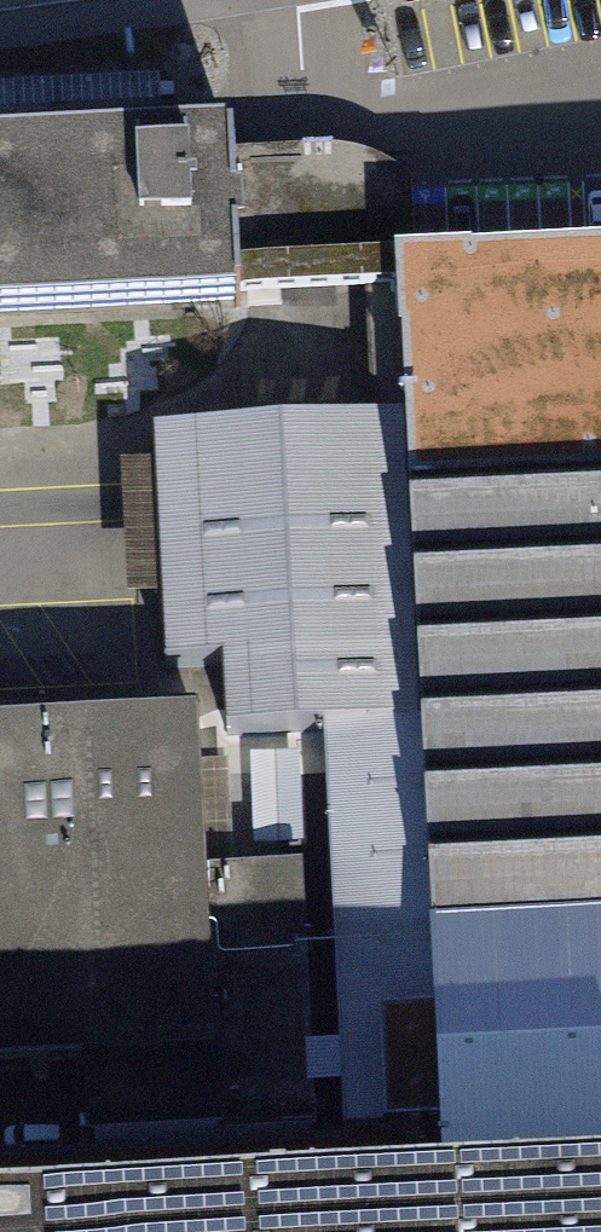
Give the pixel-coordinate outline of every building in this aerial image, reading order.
[(0,158),(0,327),(217,316),(209,167),(208,147),(0,158)] [(209,167),(217,316),(382,307),(380,274),(408,273),(404,192),(367,168),(336,160),(209,167)] [(380,274),(382,307),(388,426),(392,507),(600,496),(600,263),(408,273),(380,274)] [(355,735),(404,733),(392,507),(388,426),(146,438),(148,473),(115,474),(121,584),(154,582),(158,670),(214,667),(218,742),(355,735)] [(392,507),(404,733),(428,1196),(600,1187),(600,496),(392,507)] [(0,731),(0,1077),(69,1073),(76,1214),(316,1202),(303,954),(299,871),(198,876),(190,721),(0,731)] [(303,954),(316,1202),(428,1196),(404,733),(355,735),(366,950),(303,954)] [(147,1231),(600,1231),(600,1206),(147,1231)]
